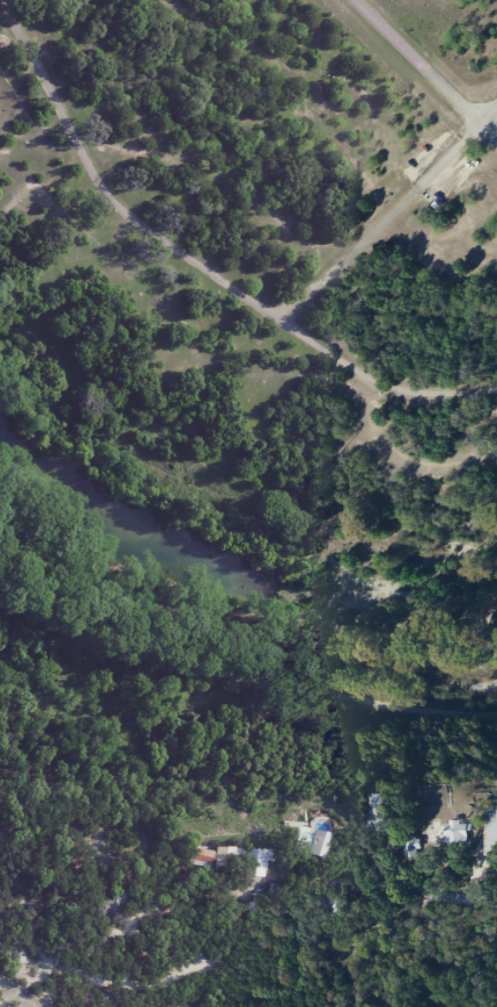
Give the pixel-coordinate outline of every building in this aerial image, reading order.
[(484,799),(484,852),(496,852),(496,799),(484,799)] [(441,843),(465,843),(465,820),(441,820),(441,843)] [(320,833),(303,829),(296,858),(314,862),(320,833)] [(208,868),(211,852),(193,848),(190,864),(208,868)] [(262,849),(245,849),(245,876),(262,876),(262,849)]
